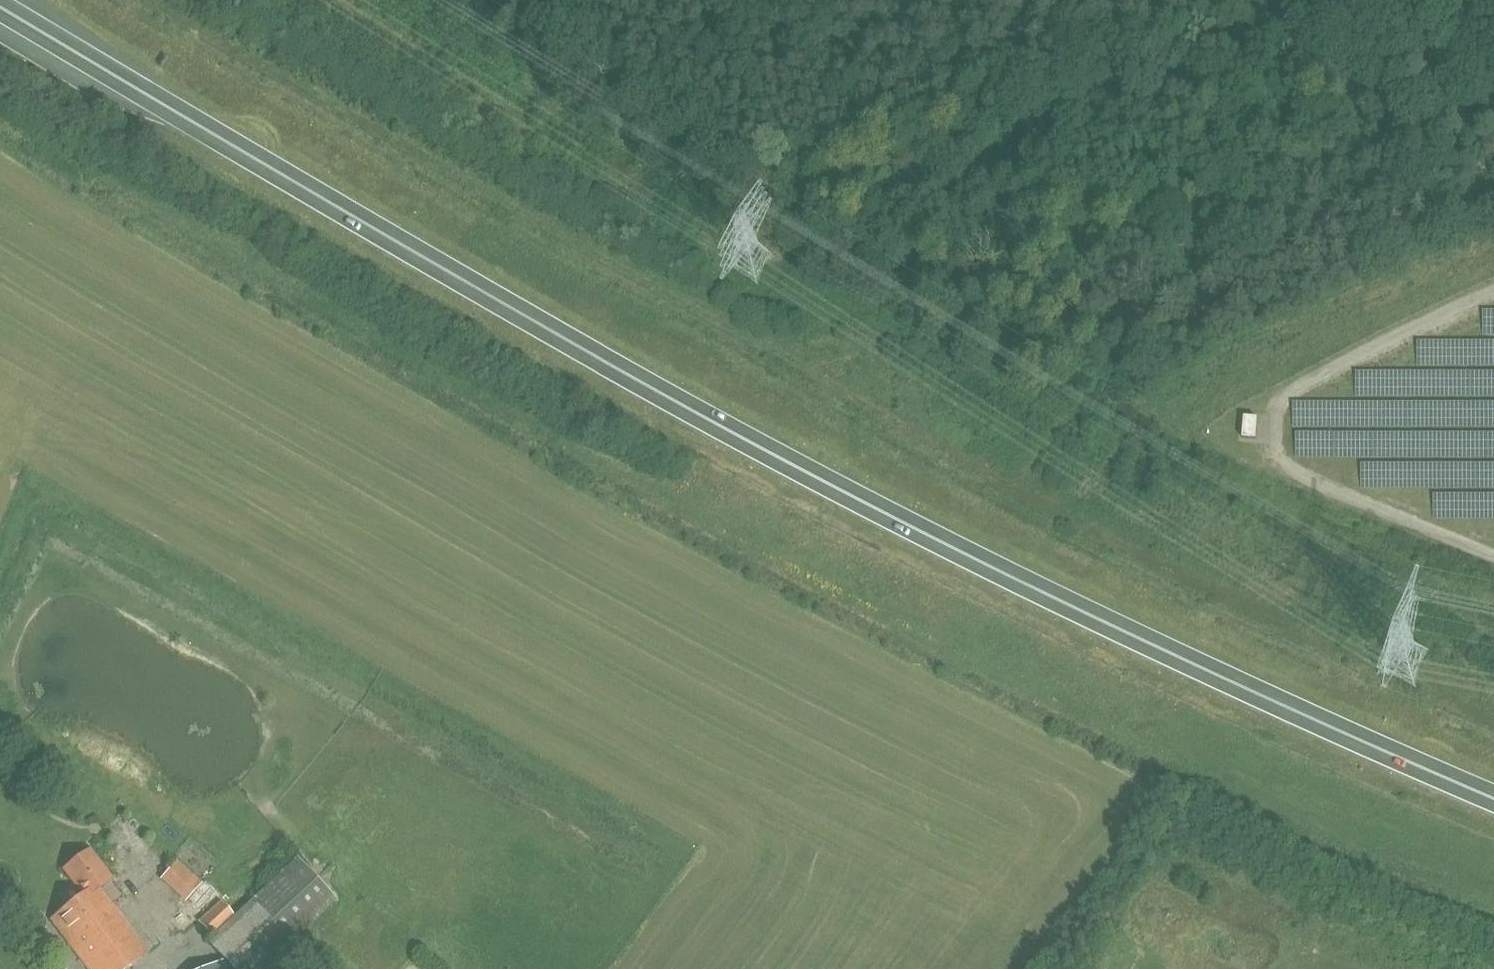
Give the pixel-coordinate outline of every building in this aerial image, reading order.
[(51,920),(88,968),(127,968),(148,954),(100,890),(112,880),(90,851),(64,870),(83,895),(51,920)] [(208,941),(233,968),(265,968),(297,940),(338,901),(298,858),(235,915),(212,937),(208,941)] [(177,861),(163,877),(188,899),(202,884),(177,861)]
